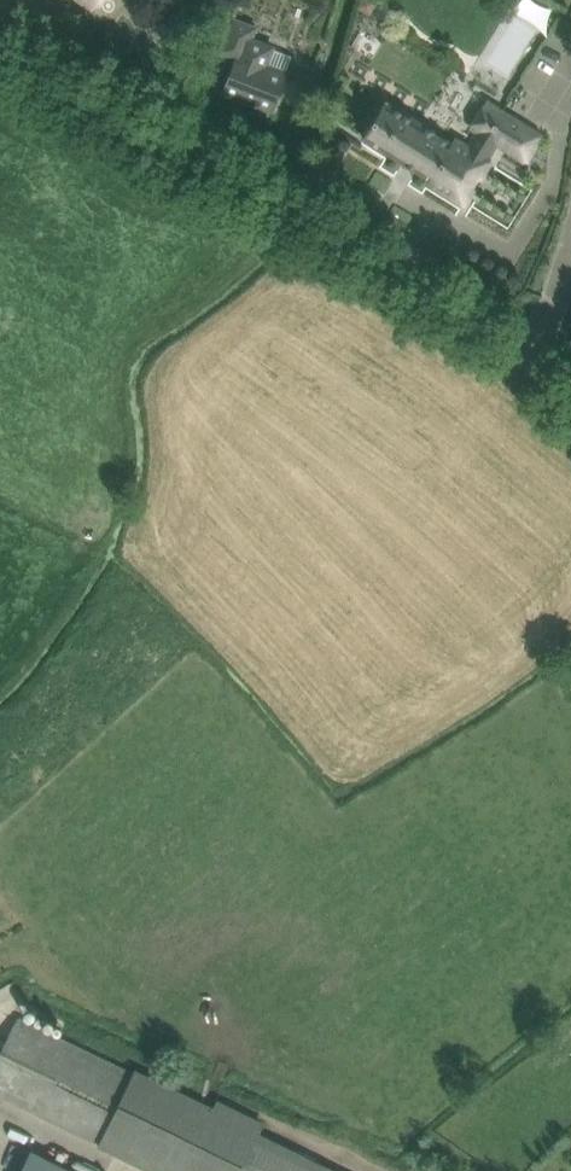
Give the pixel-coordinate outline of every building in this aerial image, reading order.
[(93,8),(101,0),(84,0),(93,8)] [(287,73),(284,73),(291,55),(272,47),(273,47),(252,39),(256,27),(232,18),(219,53),(236,60),(224,91),(273,110),(287,73)] [(305,102),(314,79),(299,73),(291,96),(305,102)] [(454,142),(386,100),(363,137),(431,179),(429,182),(464,204),(473,188),(471,187),(478,175),(481,176),(490,161),(487,159),(497,142),(526,160),(541,135),(487,102),(472,126),(484,134),(474,150),(456,139),(454,142)] [(0,1056),(0,1093),(7,1097),(99,1142),(98,1145),(152,1170),(239,1170),(259,1132),(264,1121),(218,1098),(214,1106),(136,1067),(133,1073),(41,1028),(19,1017),(0,1056)] [(259,1132),(239,1170),(338,1170),(259,1132)] [(31,1151),(22,1170),(72,1170),(31,1151)]
